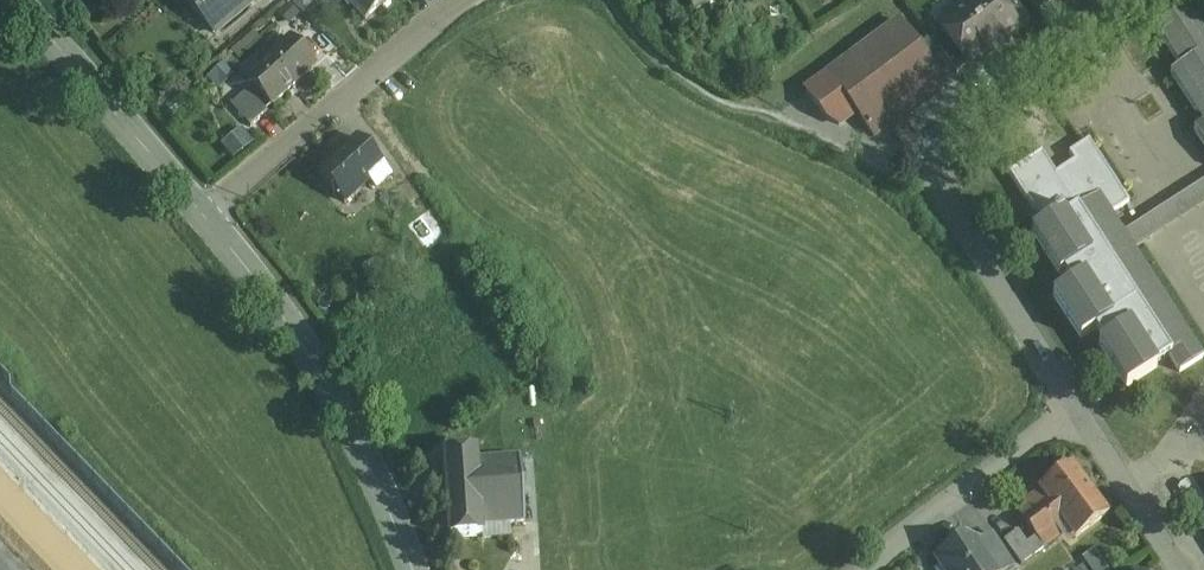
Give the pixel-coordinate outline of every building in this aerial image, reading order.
[(215,32),(212,34),(214,36),(256,0),(188,0),(215,32)] [(366,21),(381,7),(384,8),(391,1),(391,0),(347,0),(366,21)] [(691,9),(708,0),(686,0),(691,9)] [(997,0),(975,0),(964,8),(994,48),(1018,30),(998,1),(997,0)] [(998,1),(1018,30),(1030,22),(1014,0),(1000,0),(998,1)] [(1041,13),(1059,0),(1032,0),(1041,13)] [(964,8),(939,26),(948,38),(969,66),(994,48),(964,8)] [(1188,8),(1156,29),(1182,67),(1172,74),(1198,113),(1201,111),(1203,117),(1203,33),(1188,8)] [(900,23),(807,92),(826,119),(840,125),(856,113),(874,137),(946,83),(944,81),(918,47),(900,23)] [(290,38),(257,68),(253,63),(242,74),(273,107),(316,67),(290,38)] [(936,47),(930,38),(918,47),(944,81),(955,72),(936,47)] [(969,66),(948,38),(936,47),(955,72),(957,75),(969,66)] [(248,91),(232,106),(251,127),(267,112),(248,91)] [(1203,144),(1203,125),(1195,130),(1203,144)] [(225,142),(234,158),(256,146),(247,130),(225,142)] [(389,180),(357,141),(314,176),(340,208),(366,187),(373,194),(389,180)] [(1203,359),(1135,251),(1123,233),(1112,216),(1130,204),(1089,142),(1070,155),(1076,163),(1056,176),(1042,154),(1010,175),(1043,226),(1034,233),(1061,275),(1065,273),(1072,285),(1054,297),(1082,340),(1096,331),(1104,343),(1099,345),(1128,388),(1158,369),(1155,365),(1169,357),(1181,373),(1203,359)] [(1123,233),(1135,251),(1203,207),(1203,182),(1123,233)] [(481,453),(443,455),(449,540),(484,537),(484,528),(526,526),(521,459),(481,461),(481,453)] [(1110,514),(1074,465),(1040,490),(1062,518),(1062,519),(1076,538),(1110,514)] [(1040,490),(1015,509),(1037,538),(1038,537),(1045,547),(1062,535),(1054,525),(1062,519),(1062,518),(1040,490)] [(1028,544),(1019,530),(1004,541),(1022,564),(1036,554),(1029,544),(1028,544)] [(979,544),(978,542),(965,539),(937,558),(945,569),(1006,569),(1013,565),(993,534),(979,544)] [(1086,554),(1095,569),(1111,569),(1100,547),(1086,554)]
